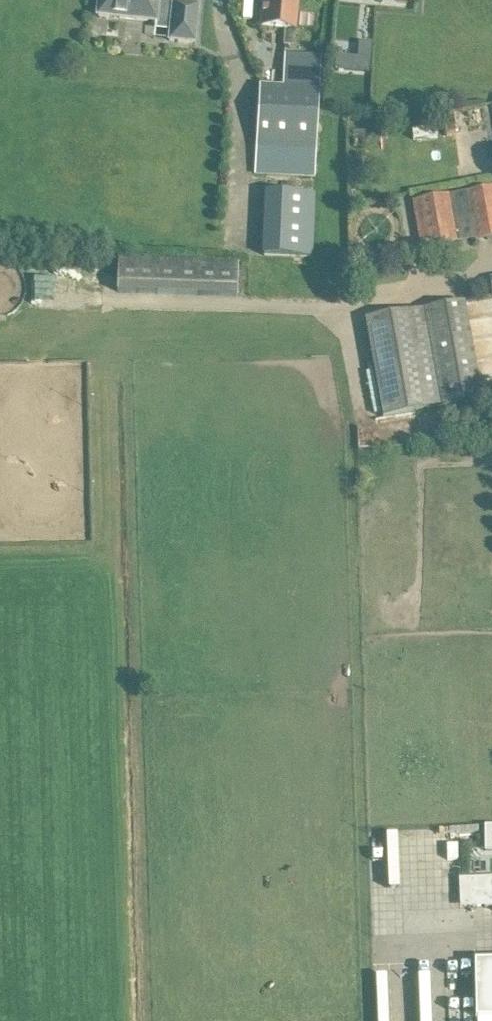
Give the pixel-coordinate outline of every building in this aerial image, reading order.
[(99,2),(97,16),(157,22),(157,21),(171,22),(169,40),(195,43),(199,5),(173,2),(173,6),(159,4),(159,0),(96,0),(99,2)] [(261,26),(285,29),(283,45),(293,46),(294,30),(295,30),(298,0),(264,0),(261,26)] [(283,88),(259,86),(255,172),(315,175),(321,57),(284,55),(283,88)] [(472,131),(468,107),(452,110),(455,134),(472,131)] [(413,199),(422,247),(458,241),(457,240),(474,237),(475,240),(491,237),(491,186),(413,199)] [(266,190),(263,254),(314,256),(316,191),(266,190)] [(118,293),(237,296),(238,261),(119,258),(118,293)] [(484,399),(467,300),(366,318),(384,417),(484,399)] [(478,961),(475,961),(476,1019),(480,1018),(491,1018),(491,960),(478,961)]
